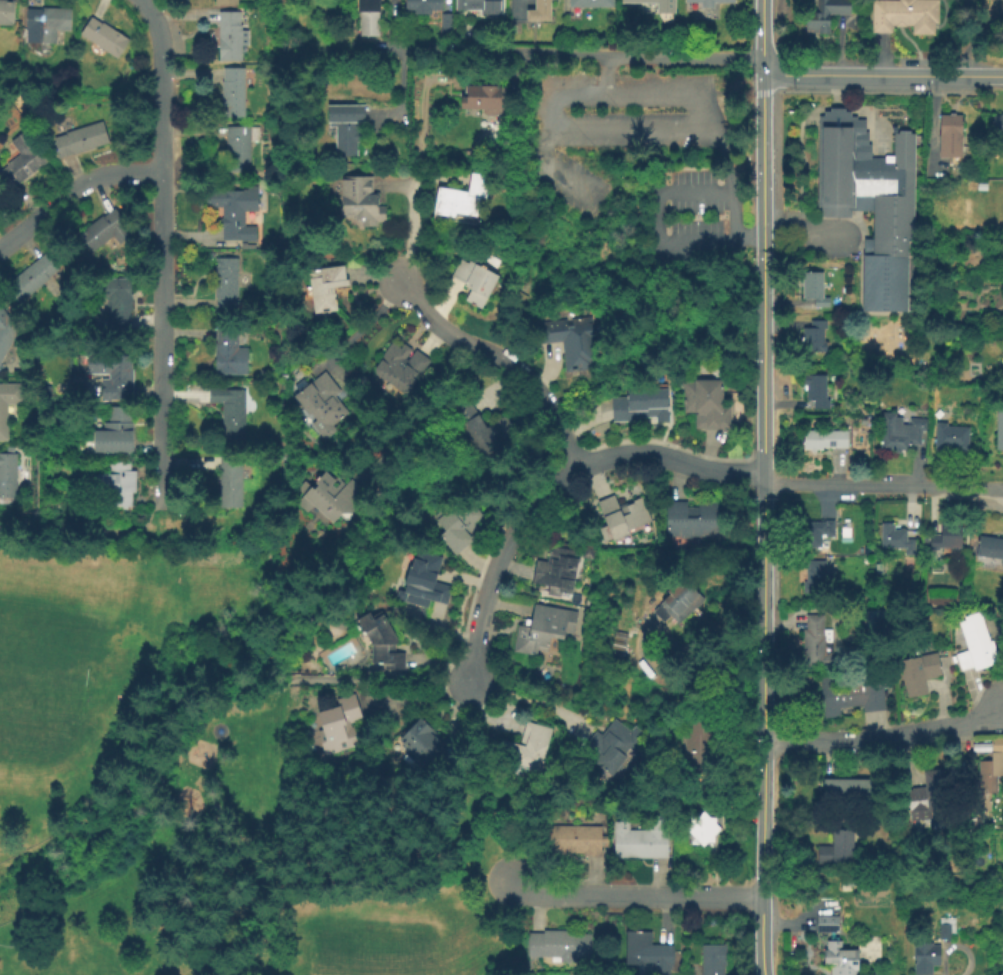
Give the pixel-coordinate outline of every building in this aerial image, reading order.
[(14,24),(0,24),(0,0),(14,0),(14,24)] [(358,37),(357,0),(377,0),(378,37),(358,37)] [(403,11),(404,0),(441,0),(441,11),(429,10),(429,16),(412,16),(412,11),(403,11)] [(454,10),(454,0),(501,0),(501,15),(478,15),(478,10),(454,10)] [(534,10),(534,0),(549,0),(549,22),(525,22),(525,10),(534,10)] [(567,8),(567,0),(612,0),(612,9),(567,8)] [(652,10),(653,0),(672,0),(672,11),(652,10)] [(684,4),(684,0),(733,0),(733,4),(711,4),(711,9),(699,9),(699,4),(684,4)] [(815,12),(815,0),(848,0),(849,16),(828,16),(828,36),(804,36),(803,13),(815,12)] [(897,2),(897,0),(914,0),(914,1),(937,1),(937,25),(932,25),(932,36),(910,36),(910,27),(890,27),(890,36),(870,36),(870,2),(897,2)] [(41,6),(72,8),(71,30),(58,29),(57,43),(27,41),(28,27),(26,27),(27,7),(41,7),(41,6)] [(241,10),(241,23),(242,23),(242,29),(248,29),(248,43),(242,43),(242,59),(220,59),(219,10),(241,10)] [(450,34),(440,34),(439,14),(450,14),(450,34)] [(92,15),(102,22),(103,20),(130,38),(117,57),(80,33),(92,15)] [(245,66),(245,115),(225,115),(225,107),(222,107),(222,80),(224,79),(223,66),(245,66)] [(459,111),(459,98),(465,98),(466,87),(501,88),(500,116),(481,116),(481,111),(459,111)] [(355,158),(334,157),(334,128),(326,128),(326,106),(364,107),(364,124),(355,124),(355,133),(359,133),(359,145),(355,145),(355,158)] [(816,116),(821,116),(821,111),(827,111),(827,108),(842,108),(842,112),(848,112),(848,116),(853,116),(853,119),(863,119),(863,132),(866,132),(866,144),(869,144),(869,158),(883,158),(883,156),(891,156),(891,133),(896,133),(896,131),(908,131),(908,134),(911,134),(912,312),(862,312),(862,256),(871,256),(871,253),(862,253),(862,240),(872,240),(871,211),(848,211),(848,217),(817,218),(816,116)] [(960,159),(938,159),(938,116),(960,116),(960,159)] [(992,117),(1002,118),(1002,135),(991,134),(992,117)] [(110,142),(61,156),(55,136),(67,132),(67,130),(103,119),(110,142)] [(260,125),(260,139),(251,139),(251,171),(227,171),(228,125),(260,125)] [(11,188),(0,175),(0,169),(8,164),(7,162),(14,157),(11,153),(17,148),(11,140),(28,127),(51,158),(11,188)] [(474,219),(453,215),(452,220),(431,216),(436,187),(466,193),(470,172),(488,176),(483,201),(478,201),(474,219)] [(385,223),(374,223),(374,227),(348,227),(348,217),(340,217),(340,177),(370,177),(370,193),(377,193),(377,207),(384,207),(385,223)] [(259,184),(259,209),(246,209),(246,224),(258,224),(257,240),(223,240),(223,206),(208,206),(208,188),(247,188),(247,184),(259,184)] [(115,206),(129,223),(127,225),(133,232),(119,243),(113,236),(94,251),(80,234),(88,228),(87,226),(103,214),(104,215),(115,206)] [(50,278),(20,302),(6,283),(46,251),(59,268),(49,276),(50,278)] [(238,257),(238,306),(216,306),(216,257),(238,257)] [(480,311),(462,301),(469,289),(449,279),(460,257),(498,277),(480,311)] [(335,313),(312,316),(306,272),(343,266),(346,288),(332,290),(335,313)] [(828,309),(812,309),(812,300),(801,300),(801,273),(822,273),(822,298),(828,298),(828,309)] [(130,277),(133,307),(131,308),(132,333),(107,334),(106,296),(102,296),(101,277),(130,277)] [(19,328),(0,364),(0,305),(19,328)] [(562,373),(558,342),(537,344),(534,325),(592,318),(594,338),(586,339),(590,370),(562,373)] [(825,354),(800,353),(800,329),(808,329),(808,322),(825,322),(824,332),(821,332),(821,342),(825,342),(825,354)] [(249,346),(248,373),(215,373),(215,341),(217,341),(217,327),(240,327),(239,346),(249,346)] [(407,393),(373,370),(390,345),(398,350),(402,344),(429,361),(407,393)] [(134,352),(134,399),(100,399),(100,377),(108,377),(108,373),(87,373),(87,352),(134,352)] [(322,443),(309,426),(315,421),(309,414),(305,417),(291,399),(324,372),(340,392),(333,398),(347,414),(331,427),(335,432),(322,443)] [(828,410),(811,410),(811,400),(805,400),(805,392),(801,392),(801,376),(824,376),(824,400),(828,400),(828,410)] [(8,440),(0,440),(0,381),(24,381),(23,403),(8,404),(8,440)] [(730,430),(694,430),(694,415),(681,414),(682,395),(676,395),(676,382),(721,383),(721,401),(730,401),(730,430)] [(247,388),(247,442),(223,441),(223,401),(225,401),(225,388),(247,388)] [(668,424),(654,424),(654,418),(635,419),(635,424),(610,424),(609,400),(624,399),(623,391),(667,391),(668,424)] [(482,461),(450,407),(466,398),(483,427),(503,416),(518,440),(482,461)] [(131,404),(132,420),(134,420),(134,427),(132,427),(133,438),(133,447),(134,455),(99,456),(99,450),(93,450),(92,427),(93,426),(103,426),(103,419),(108,419),(108,405),(131,404)] [(995,407),(1002,408),(1002,451),(994,451),(995,407)] [(908,451),(898,451),(898,455),(892,455),(892,450),(877,450),(878,411),(894,412),(894,418),(901,418),(901,425),(908,425),(908,419),(924,420),(924,432),(919,432),(919,445),(908,445),(908,451)] [(967,454),(933,452),(934,423),(945,423),(945,428),(968,428),(967,454)] [(847,448),(820,447),(820,452),(802,451),(802,431),(848,433),(847,448)] [(13,502),(0,502),(0,451),(17,451),(17,495),(13,495),(13,502)] [(243,454),(241,507),(216,506),(218,453),(243,454)] [(130,459),(131,469),(137,469),(137,490),(132,490),(133,504),(111,503),(111,491),(97,491),(97,471),(109,471),(109,460),(130,459)] [(345,524),(338,518),(332,526),(312,509),(306,516),(294,506),(300,498),(293,492),(303,480),(312,487),(322,475),(332,483),(336,478),(364,500),(345,524)] [(602,539),(597,526),(605,522),(595,499),(612,492),(617,502),(640,492),(654,526),(641,531),(638,525),(602,539)] [(717,537),(665,538),(665,502),(687,502),(687,508),(696,508),(696,501),(716,501),(717,537)] [(454,557),(437,538),(443,532),(431,518),(446,504),(459,519),(472,507),(489,526),(454,557)] [(834,539),(819,539),(819,548),(803,549),(803,522),(833,522),(834,539)] [(913,556),(902,556),(902,550),(879,550),(879,524),(893,524),(893,530),(904,530),(904,540),(913,540),(913,556)] [(961,549),(928,549),(928,536),(938,536),(938,524),(961,524),(961,549)] [(850,543),(839,543),(839,528),(850,529),(850,543)] [(978,537),(1002,540),(1002,552),(1002,567),(998,567),(999,561),(975,558),(978,537)] [(569,594),(543,589),(544,584),(528,582),(532,558),(543,560),(545,543),(557,545),(558,539),(578,543),(569,594)] [(594,545),(592,558),(581,556),(583,543),(594,545)] [(427,609),(394,600),(397,591),(404,593),(415,551),(441,559),(434,584),(448,587),(443,605),(429,601),(427,609)] [(825,597),(803,596),(804,563),(826,563),(825,597)] [(677,626),(668,617),(662,623),(652,613),(683,581),(703,600),(677,626)] [(512,654),(516,627),(529,629),(532,606),(574,613),(571,637),(563,636),(562,642),(549,640),(547,650),(536,648),(535,657),(512,654)] [(396,641),(396,646),(392,646),(392,654),(403,654),(403,673),(382,672),(382,665),(368,664),(369,645),(355,621),(367,613),(370,617),(379,612),(396,641)] [(973,673),(971,668),(958,673),(952,656),(966,651),(956,625),(963,622),(962,618),(979,612),(997,664),(973,673)] [(824,665),(801,665),(800,631),(805,630),(805,616),(823,615),(824,665)] [(622,652),(609,650),(613,632),(625,634),(622,652)] [(925,697),(906,701),(897,662),(936,653),(942,678),(922,683),(925,697)] [(884,712),(862,714),(861,707),(837,710),(838,720),(823,721),(818,679),(836,677),(836,682),(880,677),(884,712)] [(359,745),(323,756),(315,732),(320,730),(315,714),(336,707),(334,700),(352,694),(360,719),(347,723),(349,729),(353,727),(359,745)] [(715,768),(682,767),(683,713),(717,714),(715,768)] [(427,770),(397,741),(418,718),(449,747),(427,770)] [(611,777),(584,757),(589,750),(584,746),(595,731),(600,735),(612,720),(628,731),(632,725),(647,737),(634,755),(630,752),(611,777)] [(551,731),(540,774),(497,763),(502,742),(518,746),(524,724),(551,731)] [(990,740),(1002,741),(1002,754),(990,753),(990,740)] [(1002,795),(975,795),(976,762),(1002,763),(1002,795)] [(908,823),(905,791),(922,789),(921,774),(943,772),(946,809),(928,811),(929,821),(908,823)] [(821,781),(867,782),(866,807),(821,806),(821,781)] [(704,846),(701,849),(698,846),(686,845),(686,834),(683,830),(686,827),(687,817),(696,817),(701,812),(707,818),(714,818),(714,825),(719,831),(714,836),(714,846),(704,846)] [(666,831),(666,859),(613,860),(612,822),(627,822),(627,831),(647,830),(655,822),(666,831)] [(582,859),(582,854),(565,854),(565,857),(548,857),(548,826),(600,826),(600,836),(606,836),(606,859),(582,859)] [(855,868),(816,868),(816,848),(830,848),(830,832),(854,832),(855,868)] [(837,934),(816,933),(816,916),(837,916),(837,934)] [(948,939),(937,939),(936,925),(948,924),(948,939)] [(592,960),(527,959),(527,934),(542,934),(542,931),(571,931),(571,934),(593,934),(592,960)] [(668,966),(668,974),(636,974),(636,966),(623,966),(624,932),(650,932),(649,946),(672,946),(672,966),(668,966)] [(854,972),(854,974),(828,974),(828,967),(822,967),(822,952),(825,952),(825,942),(839,942),(839,952),(857,951),(858,972),(854,972)] [(931,967),(931,974),(913,974),(913,943),(931,943),(931,947),(939,947),(939,967),(931,967)] [(725,946),(725,974),(700,974),(700,946),(725,946)]
